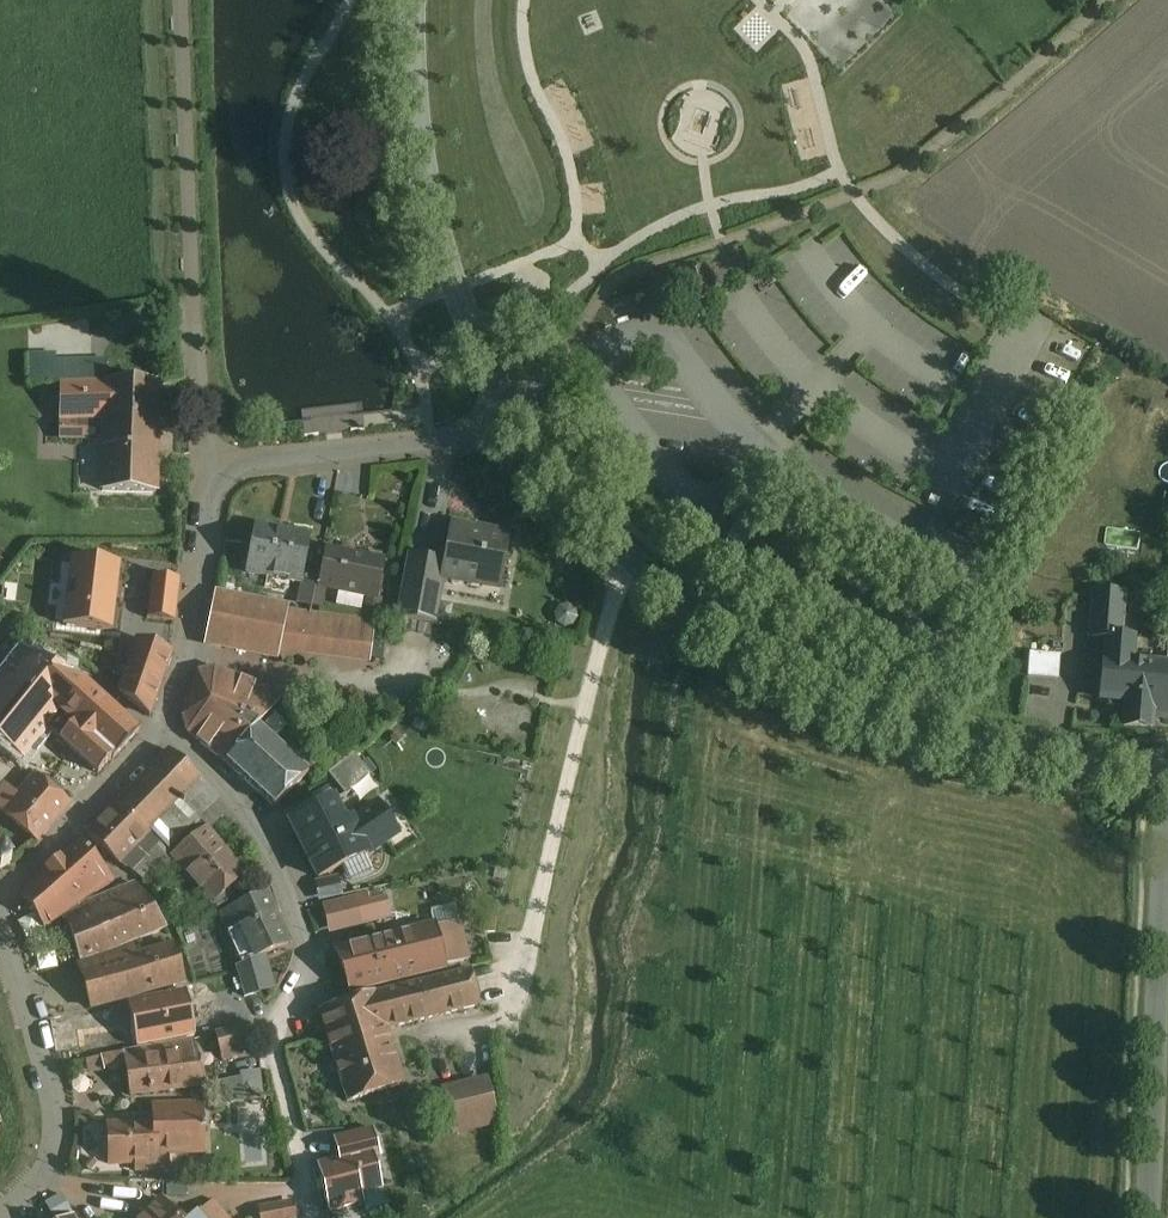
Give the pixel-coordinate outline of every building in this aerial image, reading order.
[(822,247),(861,287),(878,271),(838,230),(822,247)] [(837,338),(849,325),(835,313),(824,326),(837,338)] [(157,384),(106,382),(106,383),(59,385),(59,422),(103,420),(101,492),(155,494),(157,421),(156,421),(157,384)] [(508,538),(450,526),(442,564),(440,578),(441,579),(499,589),(508,538)] [(309,538),(254,527),(245,573),(319,588),(323,568),(304,565),(309,538)] [(382,561),(326,550),(323,568),(319,588),(375,599),(382,561)] [(438,596),(413,591),(419,560),(409,558),(397,620),(433,625),(438,596)] [(442,564),(419,560),(413,591),(438,596),(441,579),(440,578),(442,564)] [(118,568),(75,562),(67,624),(109,630),(118,568)] [(171,622),(176,582),(155,579),(149,620),(171,622)] [(1121,595),(1094,593),(1091,638),(1118,640),(1121,595)] [(285,610),(215,596),(206,644),(276,659),(277,652),(285,610)] [(374,622),(285,610),(277,652),(369,665),(374,622)] [(171,653),(135,641),(134,644),(134,645),(117,694),(148,718),(171,653)] [(1024,651),(1024,676),(1056,676),(1056,651),(1024,651)] [(24,655),(0,684),(0,742),(23,759),(47,729),(83,685),(24,655)] [(1147,658),(1146,667),(1103,663),(1100,700),(1126,702),(1124,728),(1150,728),(1150,714),(1163,714),(1163,718),(1167,718),(1167,668),(1157,667),(1158,659),(1147,658)] [(281,697),(213,669),(197,673),(182,718),(187,734),(225,763),(256,727),(281,697)] [(136,733),(83,685),(47,729),(97,774),(111,758),(112,759),(136,733)] [(256,727),(225,763),(273,807),(307,774),(256,727)] [(201,781),(168,752),(115,807),(148,835),(167,851),(172,857),(206,830),(197,820),(217,799),(199,782),(201,781)] [(352,755),(327,775),(345,797),(370,777),(352,755)] [(2,814),(2,815),(36,844),(69,806),(34,776),(13,801),(1,791),(0,791),(0,812),(2,814)] [(343,825),(331,802),(289,823),(317,879),(366,855),(366,854),(350,823),(350,822),(343,825)] [(395,835),(376,806),(350,823),(366,854),(395,835)] [(148,835),(115,807),(86,836),(117,866),(122,861),(148,835)] [(245,876),(206,830),(172,857),(176,862),(217,909),(232,903),(247,894),(237,883),(245,876)] [(167,851),(148,835),(122,861),(140,878),(149,869),(167,851)] [(113,883),(80,841),(35,879),(21,897),(43,931),(113,883)] [(167,851),(149,869),(160,879),(176,862),(172,857),(167,851)] [(10,865),(4,853),(0,855),(0,871),(10,865)] [(134,886),(84,907),(65,919),(80,960),(165,929),(143,898),(134,886)] [(322,907),(329,935),(391,920),(384,892),(322,907)] [(266,895),(219,916),(241,965),(288,945),(266,895)] [(459,921),(433,926),(443,970),(470,963),(459,921)] [(433,926),(335,951),(350,993),(443,970),(433,926)] [(169,935),(77,963),(82,980),(84,986),(86,994),(91,1010),(164,989),(184,983),(169,935)] [(250,967),(236,972),(244,999),(258,994),(250,967)] [(469,971),(374,995),(386,1030),(478,1007),(469,971)] [(153,996),(154,998),(128,1003),(137,1049),(196,1037),(184,988),(153,996)] [(374,995),(373,994),(318,1013),(346,1103),(403,1086),(386,1032),(386,1030),(374,995)] [(236,1007),(218,1012),(223,1029),(241,1023),(236,1007)] [(247,1026),(215,1034),(222,1062),(238,1058),(236,1052),(252,1048),(247,1026)] [(192,1041),(123,1054),(125,1068),(130,1097),(200,1089),(192,1041)] [(123,1054),(100,1058),(103,1072),(125,1068),(123,1054)] [(487,1087),(444,1097),(451,1125),(472,1120),(474,1130),(497,1124),(487,1087)] [(200,1105),(152,1107),(152,1125),(107,1126),(109,1167),(136,1166),(136,1174),(154,1173),(154,1176),(167,1175),(166,1155),(202,1154),(202,1134),(203,1134),(203,1130),(201,1130),(200,1105)] [(330,1159),(317,1162),(321,1176),(334,1173),(330,1159)] [(161,1203),(144,1217),(175,1217),(161,1203)] [(259,1209),(260,1217),(294,1217),(292,1203),(259,1209)] [(196,1216),(197,1217),(214,1217),(213,1217),(206,1208),(196,1216)]
